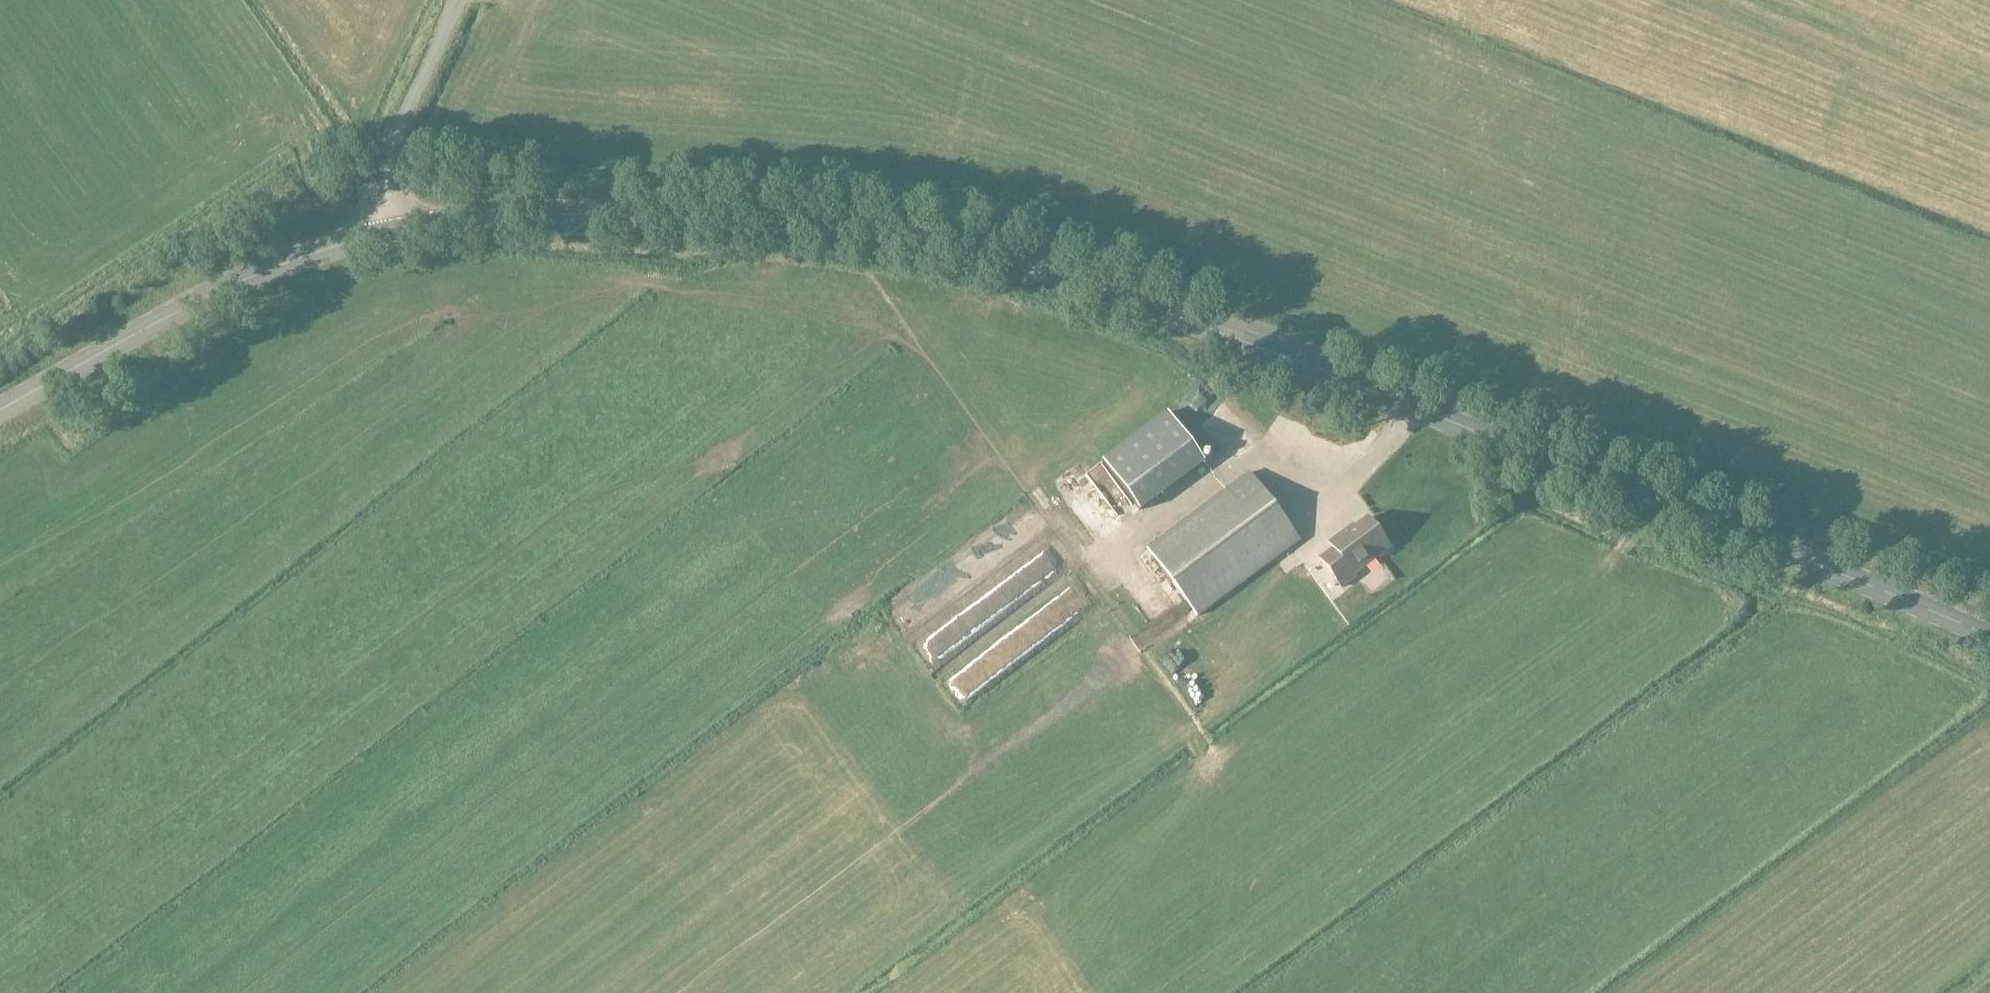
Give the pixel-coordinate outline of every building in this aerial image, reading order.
[(1204,464),(1167,413),(1101,462),(1138,512),(1204,464)] [(1299,540),(1249,473),(1145,550),(1196,618),(1299,540)] [(1332,549),(1318,559),(1340,589),(1354,578),(1353,575),(1389,548),(1367,519),(1354,529),(1352,526),(1328,544),(1332,549)] [(1018,571),(943,617),(953,633),(1028,587),(1018,571)] [(972,653),(985,672),(1074,609),(1060,590),(972,653)] [(959,691),(964,688),(934,625),(915,634),(925,656),(922,658),(939,694),(957,686),(959,691)] [(1165,678),(1176,673),(1173,668),(1185,662),(1168,634),(1147,646),(1165,678)]
